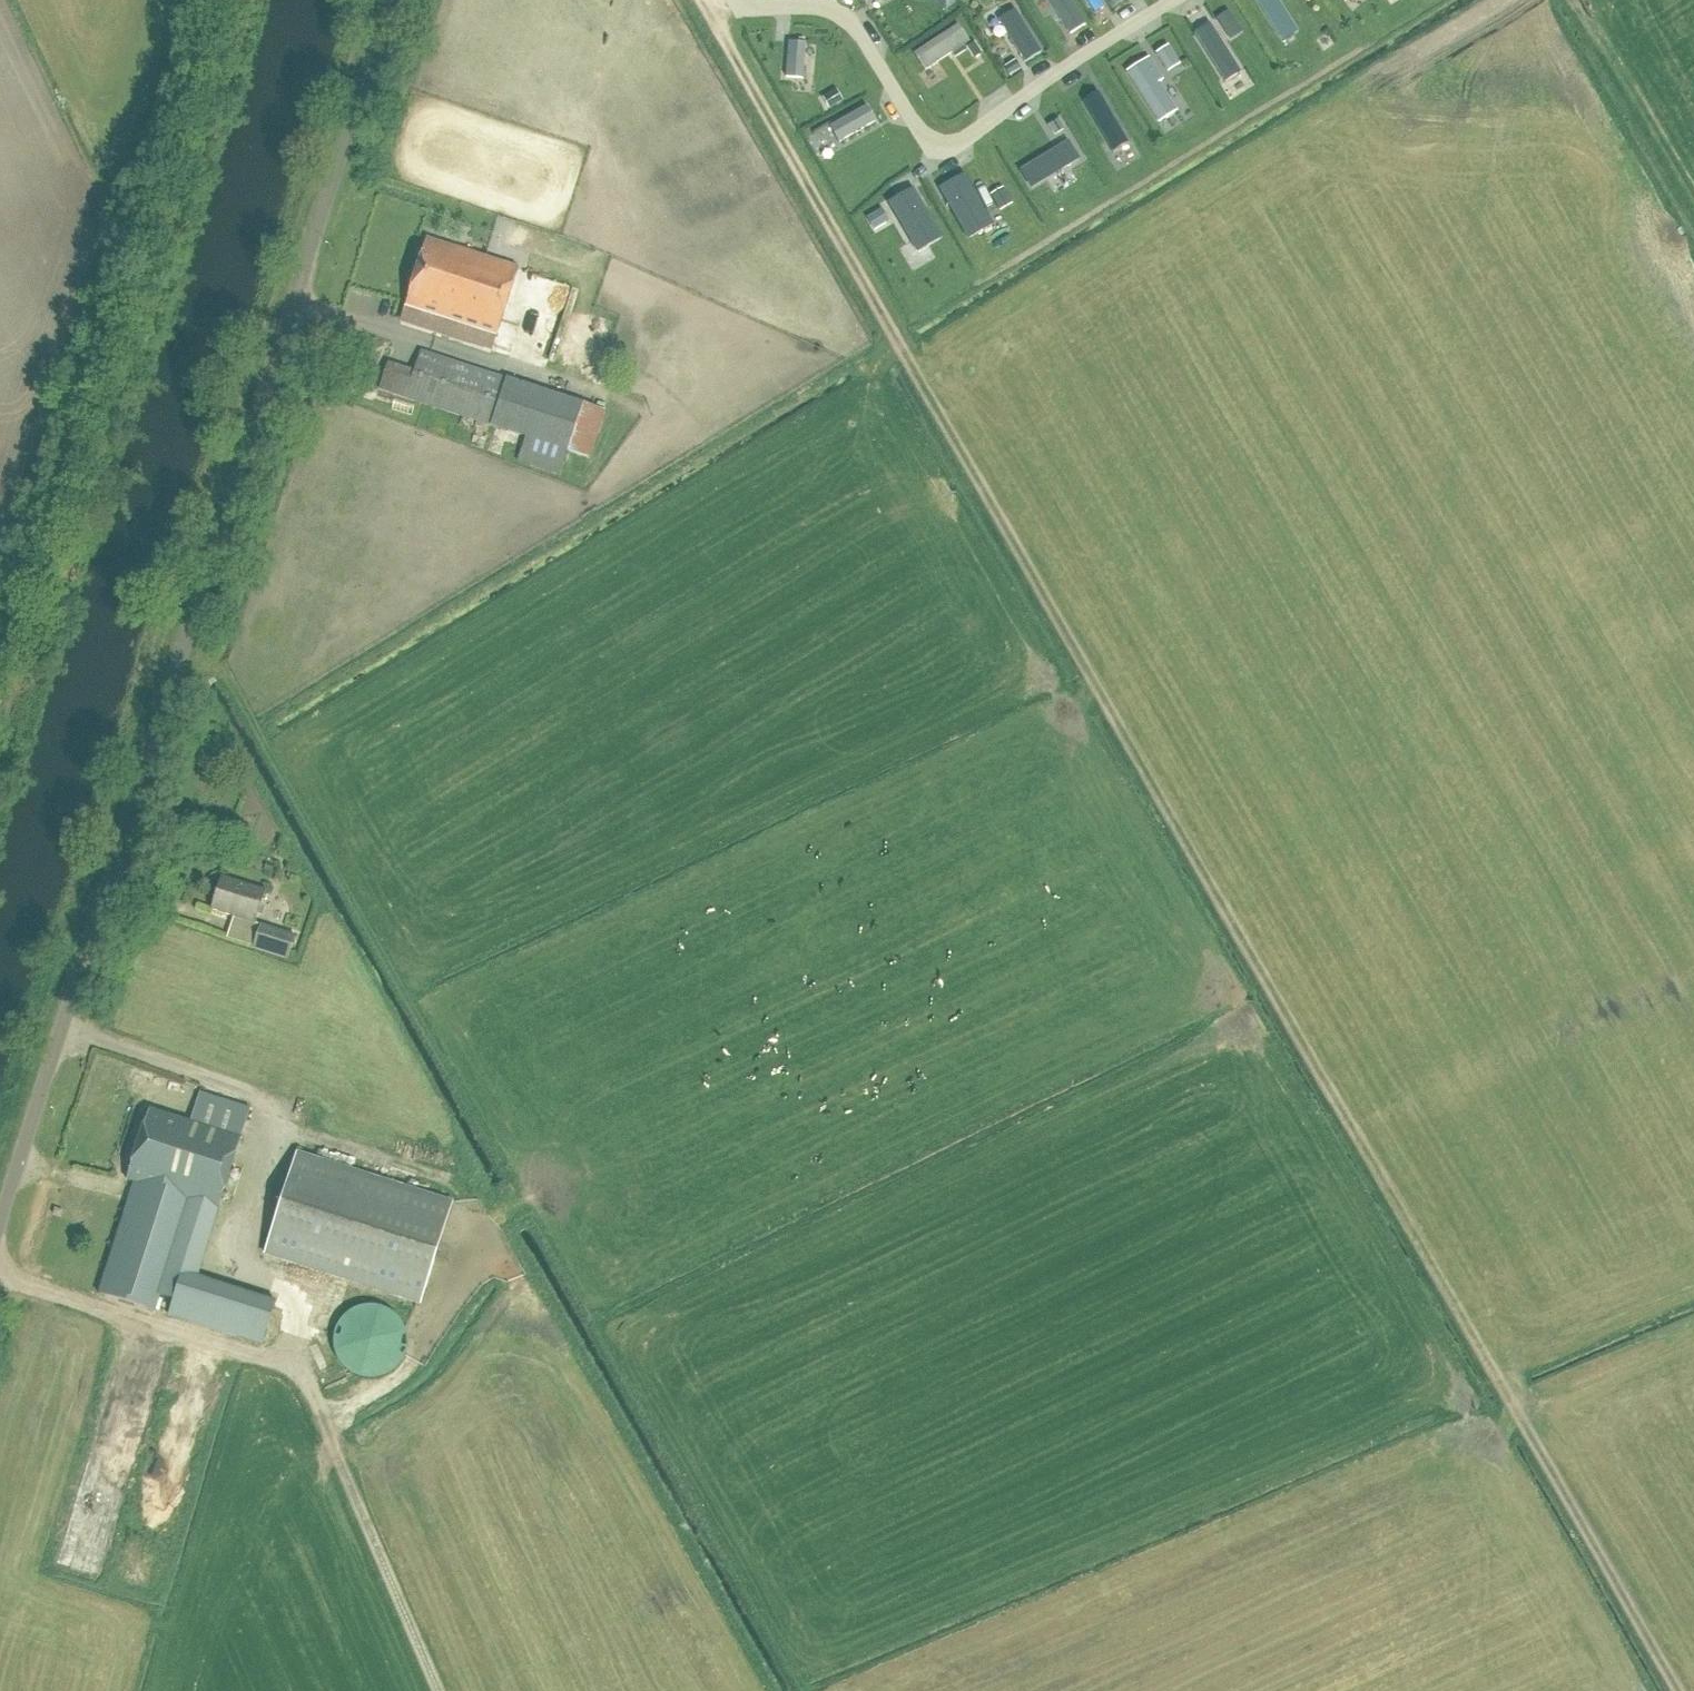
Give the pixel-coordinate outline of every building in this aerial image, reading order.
[(936,3),(944,13),(955,4),(952,0),(939,0),(936,3)] [(1068,38),(1084,29),(1067,0),(1045,0),(1068,38)] [(1112,13),(1134,0),(1104,0),(1112,13)] [(1252,1),(1282,47),(1299,36),(1275,0),(1254,0),(1252,1)] [(1229,12),(1216,20),(1222,28),(1234,21),(1229,12)] [(1014,15),(998,25),(1024,67),(1040,57),(1014,15)] [(957,29),(912,58),(924,76),(969,47),(957,29)] [(1211,29),(1194,39),(1224,87),(1241,77),(1211,29)] [(969,47),(966,49),(974,60),(982,55),(974,44),(969,47)] [(807,48),(788,46),(784,81),(803,83),(807,48)] [(1167,49),(1155,56),(1162,66),(1173,58),(1167,49)] [(1148,62),(1125,77),(1159,129),(1177,117),(1158,88),(1163,85),(1148,62)] [(1015,63),(1004,69),(1009,77),(1020,71),(1015,63)] [(835,92),(823,99),(827,109),(840,102),(835,92)] [(1096,97),(1081,106),(1112,157),(1127,148),(1096,97)] [(865,110),(828,131),(837,147),(874,127),(865,110)] [(1057,122),(1048,127),(1054,137),(1063,132),(1057,122)] [(1067,146),(1019,175),(1030,194),(1079,166),(1067,146)] [(962,180),(937,195),(967,246),(992,231),(962,180)] [(1002,191),(991,198),(1000,213),(1011,207),(1002,191)] [(911,194),(886,208),(916,259),(941,244),(911,194)] [(880,213),(867,221),(873,232),(887,224),(880,213)] [(492,353),(517,273),(425,243),(399,322),(492,353)] [(516,462),(561,477),(569,452),(590,459),(605,412),(419,352),(413,372),(387,364),(378,390),(462,417),(478,423),(524,437),(516,462)] [(252,926),(261,896),(218,883),(209,913),(252,926)] [(288,961),(296,937),(261,926),(253,950),(288,961)] [(198,1279),(251,1110),(200,1094),(190,1126),(149,1113),(127,1182),(133,1184),(98,1295),(261,1346),(275,1303),(198,1279)] [(419,1307),(453,1203),(298,1154),(264,1257),(419,1307)] [(370,1382),(374,1381),(377,1381),(380,1380),(384,1379),(387,1377),(390,1375),(393,1373),(396,1371),(398,1368),(400,1365),(402,1362),(403,1359),(405,1356),(405,1352),(406,1349),(406,1345),(406,1342),(405,1338),(405,1335),(403,1332),(402,1328),(400,1325),(398,1323),(396,1320),(393,1318),(390,1315),(387,1314),(384,1312),(381,1311),(377,1310),(374,1309),(370,1309),(366,1309),(363,1310),(360,1311),(356,1312),(353,1314),(350,1315),(347,1318),(344,1320),(342,1323),(340,1325),(338,1328),(337,1332),(335,1335),(335,1338),(334,1342),(334,1345),(334,1349),(335,1352),(335,1356),(337,1359),(338,1362),(340,1365),(342,1368),(344,1371),(347,1373),(350,1375),(353,1377),(356,1379),(360,1380),(363,1381),(366,1381),(370,1382)] [(334,1387),(316,1395),(321,1406),(339,1398),(334,1387)]
